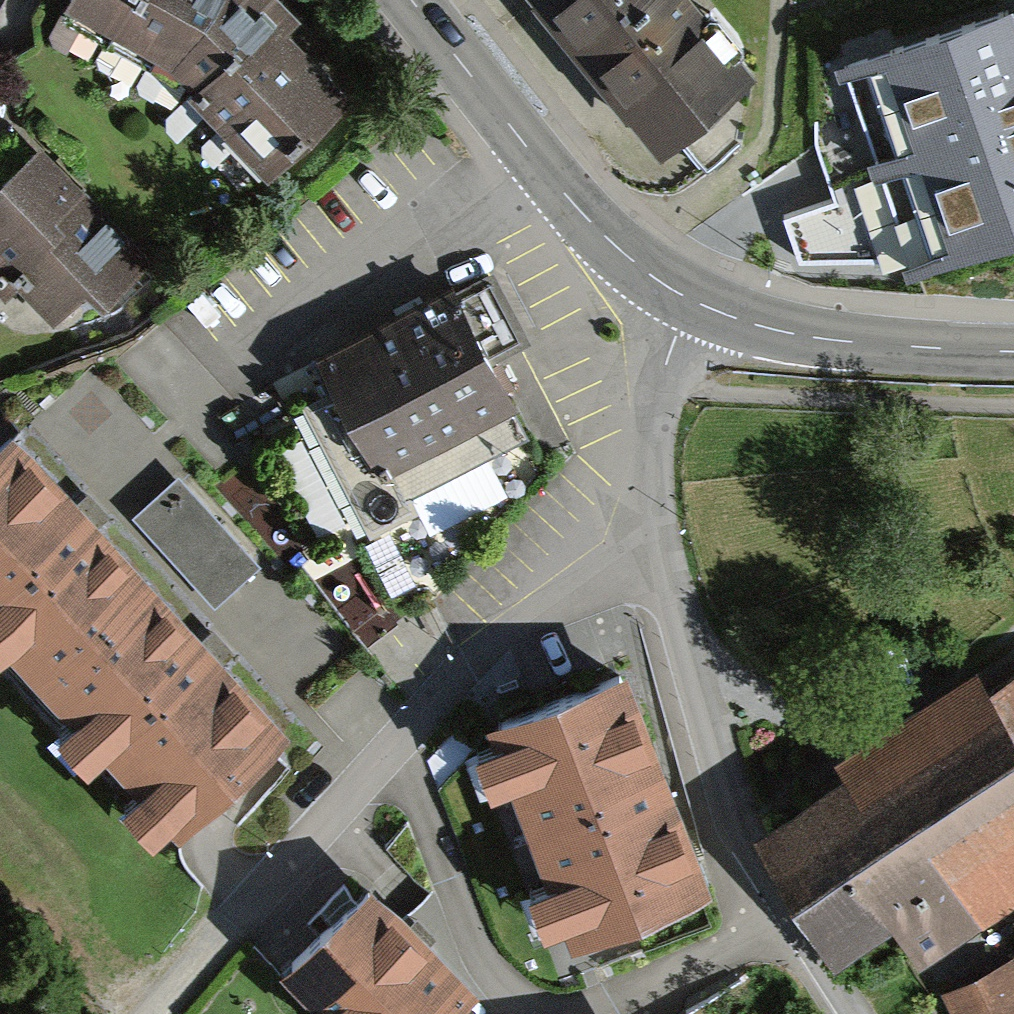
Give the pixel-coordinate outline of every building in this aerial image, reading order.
[(62,13),(173,77),(193,96),(187,102),(262,182),(348,103),(288,37),(299,25),(273,0),(69,0),(62,13)] [(756,73),(698,0),(543,0),(661,148),(756,73)] [(837,55),(882,175),(782,208),(797,253),(905,256),(1013,220),(1013,0),(989,0),(837,55)] [(41,140),(0,178),(0,204),(1,205),(0,206),(0,289),(6,295),(21,282),(53,317),(87,285),(101,300),(149,256),(41,140)] [(409,491),(529,431),(453,281),(399,308),(321,347),(340,385),(305,402),(367,525),(414,501),(409,491)] [(0,450),(0,663),(6,657),(68,726),(53,740),(87,777),(101,764),(132,799),(118,812),(151,849),(166,834),(177,847),(286,749),(223,680),(153,601),(9,442),(0,450)] [(496,457),(419,491),(435,526),(512,493),(496,457)] [(260,566),(180,478),(135,518),(215,606),(260,566)] [(712,882),(625,657),(483,712),(490,728),(472,735),(490,783),(510,775),(546,867),(527,874),(545,920),(562,913),(571,936),(712,882)] [(1013,899),(1013,674),(989,689),(976,669),(841,751),(850,766),(763,819),(842,946),(891,916),(917,958),(1013,899)] [(281,955),(341,1013),(451,1013),(475,989),(360,876),(281,955)] [(942,988),(955,1013),(1013,1013),(1013,952),(942,988)]
